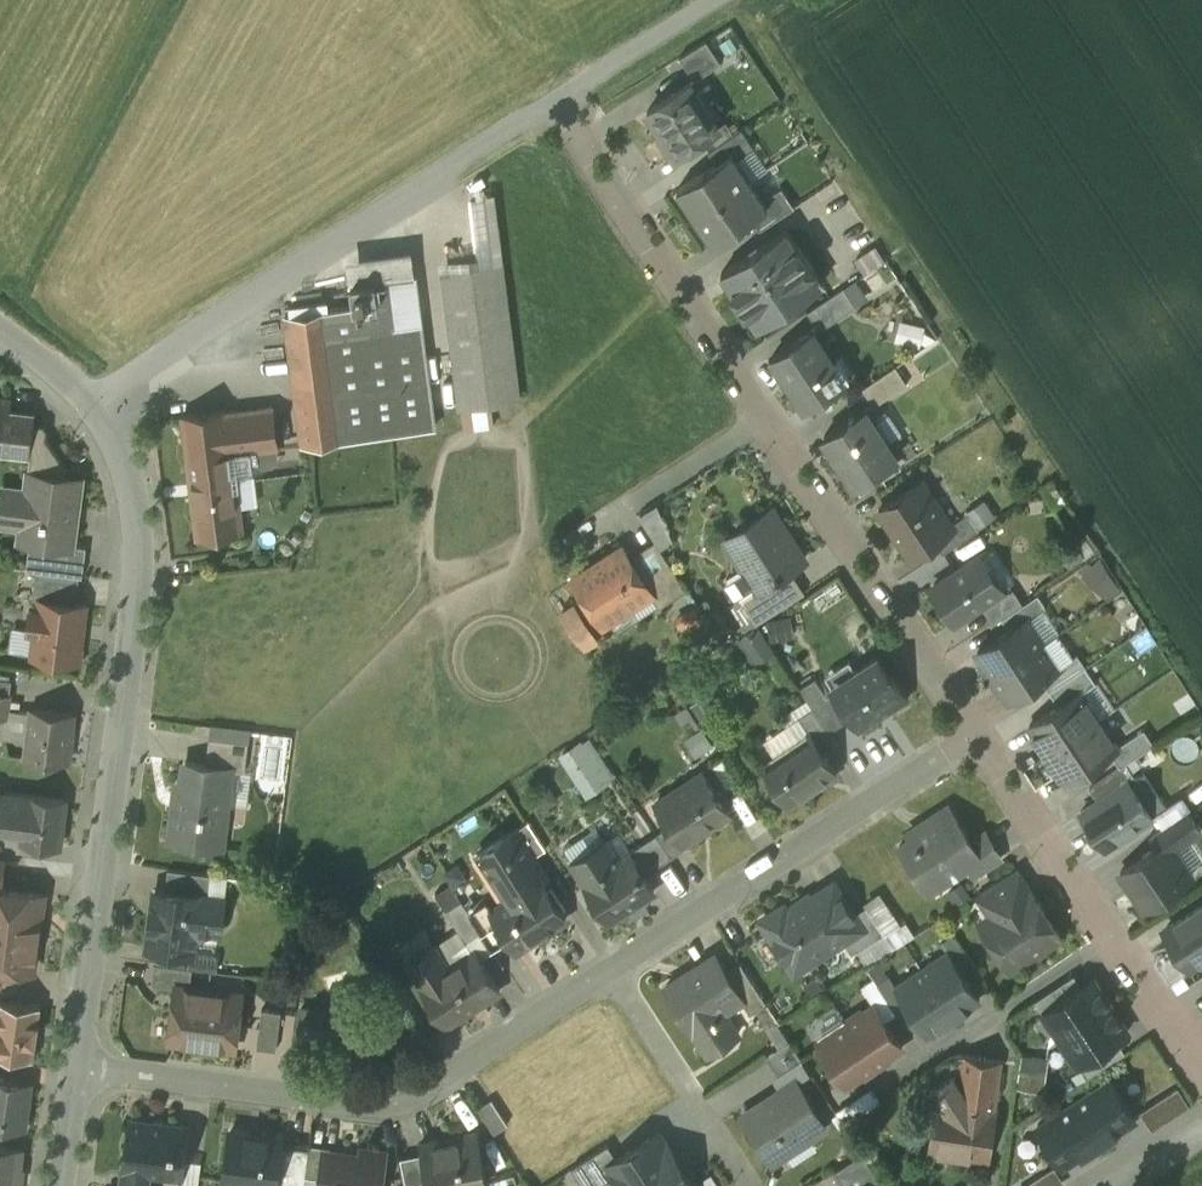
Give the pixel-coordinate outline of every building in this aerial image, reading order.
[(706,39),(680,56),(695,79),(721,61),(706,39)] [(690,81),(647,109),(664,134),(662,136),(675,154),(701,137),(719,124),(690,81)] [(719,125),(701,137),(709,149),(713,146),(734,132),(726,120),(719,124),(719,125)] [(734,132),(713,146),(721,158),(731,152),(736,158),(754,146),(741,127),(734,132)] [(721,158),(677,188),(678,190),(682,187),(698,211),(694,214),(695,215),(749,179),(736,158),(731,152),(721,158)] [(749,179),(695,215),(696,216),(700,213),(716,237),(712,240),(713,242),(757,213),(767,206),(763,199),(749,179)] [(781,187),(763,199),(767,206),(757,213),(765,225),(794,206),(781,187)] [(786,229),(721,271),(732,287),(731,290),(746,312),(748,312),(757,326),(822,283),(813,270),(813,267),(799,245),(797,245),(786,229)] [(862,255),(869,269),(887,260),(881,246),(862,255)] [(501,264),(443,272),(460,406),(518,399),(501,264)] [(355,306),(285,315),(302,445),(376,435),(363,334),(382,331),(381,329),(375,281),(352,283),(355,306)] [(843,287),(807,311),(819,329),(856,305),(843,287)] [(906,316),(899,337),(925,346),(932,325),(906,316)] [(421,324),(381,329),(382,331),(363,334),(376,435),(434,428),(421,324)] [(812,329),(772,356),(806,407),(846,380),(845,378),(840,381),(830,366),(833,363),(812,331),(813,331),(812,329)] [(895,365),(862,387),(874,405),(907,383),(895,365)] [(0,397),(0,415),(7,416),(7,413),(9,398),(0,397)] [(272,406),(227,411),(232,453),(277,447),(272,406)] [(864,408),(824,435),(857,484),(897,457),(864,408)] [(226,410),(183,416),(199,536),(242,530),(232,453),(227,411),(226,410)] [(0,415),(0,447),(27,451),(31,423),(32,417),(7,413),(7,416),(0,415)] [(67,468),(45,436),(35,434),(36,423),(31,423),(27,451),(32,452),(30,471),(65,475),(67,468)] [(65,475),(30,471),(27,489),(3,486),(2,489),(11,490),(9,514),(24,516),(21,539),(42,542),(71,545),(72,544),(78,496),(70,494),(73,476),(65,475)] [(922,480),(879,508),(910,556),(934,539),(953,527),(951,523),(922,480)] [(770,508),(725,536),(756,586),(757,588),(788,568),(802,559),(770,508)] [(953,527),(934,539),(942,551),(979,527),(968,512),(951,523),(953,527)] [(685,587),(656,542),(654,539),(629,555),(630,557),(632,560),(651,589),(649,591),(658,605),(685,587)] [(71,545),(42,542),(38,570),(79,576),(82,576),(86,546),(72,544),(71,545)] [(623,546),(576,577),(604,620),(649,591),(651,589),(632,560),(630,557),(629,555),(623,546)] [(1109,598),(1128,586),(1106,553),(1088,565),(1109,598)] [(979,555),(932,586),(943,603),(942,603),(954,622),(980,605),(1003,590),(1002,588),(979,555)] [(788,568),(757,588),(756,586),(738,598),(754,623),(804,592),(788,568)] [(38,570),(36,570),(32,599),(41,600),(41,599),(76,603),(79,576),(38,570)] [(1010,583),(1002,588),(1003,590),(980,605),(992,623),(1001,617),(1023,603),(1010,583)] [(1023,603),(1001,617),(1009,629),(1027,618),(1027,619),(1043,608),(1046,606),(1037,593),(1023,603)] [(582,636),(599,627),(582,597),(566,607),(582,636)] [(76,603),(41,599),(41,600),(39,610),(32,609),(29,628),(37,629),(34,654),(77,660),(84,604),(76,603)] [(1043,608),(1027,619),(1042,642),(1059,631),(1058,631),(1043,608)] [(771,619),(776,639),(800,633),(795,613),(771,619)] [(1009,629),(977,651),(984,661),(982,662),(991,676),(1042,642),(1027,619),(1027,618),(1009,629)] [(763,623),(741,636),(757,662),(779,649),(763,623)] [(1042,642),(991,676),(1000,690),(1002,689),(1009,699),(1041,678),(1058,666),(1043,643),(1059,631),(1042,642)] [(1058,666),(1041,678),(1049,690),(1086,666),(1077,653),(1058,666)] [(858,675),(835,690),(860,729),(908,698),(891,672),(889,674),(877,655),(855,669),(858,675)] [(1086,666),(1049,690),(1059,704),(1079,691),(1080,692),(1096,681),(1086,666)] [(815,676),(799,686),(811,704),(827,695),(815,676)] [(0,677),(0,692),(10,693),(12,679),(0,677)] [(1059,704),(1029,724),(1048,752),(1098,719),(1080,692),(1079,691),(1059,704)] [(0,692),(0,716),(7,717),(10,693),(0,692)] [(844,721),(827,695),(811,704),(812,707),(828,731),(844,721)] [(73,712),(32,707),(26,756),(67,761),(67,760),(69,760),(73,731),(71,730),(73,712)] [(828,731),(812,707),(798,716),(807,731),(809,730),(824,752),(836,743),(828,731)] [(1098,719),(1048,752),(1066,781),(1110,751),(1117,747),(1116,746),(1098,719)] [(691,734),(697,751),(716,743),(709,726),(691,734)] [(1144,727),(1116,746),(1117,747),(1110,751),(1120,765),(1126,761),(1154,743),(1144,727)] [(808,733),(764,762),(763,761),(760,762),(788,804),(837,772),(824,752),(809,730),(807,731),(808,733)] [(592,793),(615,779),(589,737),(566,751),(592,793)] [(249,743),(209,738),(206,765),(230,768),(229,770),(246,772),(249,743)] [(1120,765),(1089,786),(1098,799),(1129,779),(1130,781),(1136,776),(1126,761),(1120,765)] [(206,765),(185,763),(182,784),(178,783),(170,841),(207,845),(210,821),(223,823),(229,770),(230,768),(206,765)] [(703,770),(655,802),(669,824),(671,822),(684,842),(730,811),(703,770)] [(1098,799),(1080,811),(1104,846),(1152,814),(1130,781),(1129,779),(1098,799)] [(5,791),(4,795),(0,794),(0,826),(25,829),(23,840),(60,844),(65,799),(5,791)] [(925,823),(907,835),(910,838),(899,845),(929,891),(950,878),(946,872),(965,860),(974,874),(1001,856),(985,832),(971,841),(948,805),(924,821),(925,823)] [(1187,809),(1150,833),(1158,845),(1167,839),(1174,848),(1201,830),(1187,809)] [(546,847),(528,820),(516,827),(534,855),(546,847)] [(684,842),(671,822),(669,824),(656,833),(671,856),(686,846),(684,842)] [(534,855),(516,827),(478,852),(508,898),(493,908),(510,934),(515,931),(523,944),(566,917),(542,879),(547,876),(534,855)] [(656,833),(628,851),(629,853),(630,852),(642,870),(647,866),(649,870),(671,856),(656,833)] [(1158,845),(1120,870),(1144,907),(1192,875),(1174,848),(1167,839),(1158,845)] [(629,853),(606,868),(593,848),(572,861),(609,918),(654,889),(642,870),(630,852),(629,853)] [(212,873),(169,868),(166,890),(209,895),(212,873)] [(1015,869),(979,893),(992,913),(1029,889),(1015,869)] [(804,897),(794,903),(793,905),(796,910),(769,928),(793,965),(813,951),(811,948),(825,939),(829,945),(847,933),(860,924),(853,913),(833,883),(806,901),(804,897)] [(2,965),(31,969),(35,941),(38,938),(43,893),(0,887),(0,965),(2,965)] [(992,913),(981,921),(1011,966),(1027,956),(1033,957),(1043,951),(1044,944),(1060,934),(1030,888),(1029,889),(992,913)] [(166,890),(163,889),(161,896),(163,900),(158,903),(158,907),(153,906),(148,946),(193,952),(195,938),(206,929),(220,931),(224,897),(209,895),(166,890)] [(469,910),(462,899),(446,909),(467,940),(482,930),(469,910)] [(493,908),(487,899),(469,910),(482,930),(492,945),(510,934),(493,908)] [(1164,928),(1189,965),(1201,956),(1201,903),(1164,928)] [(860,924),(847,933),(857,948),(883,931),(866,904),(853,913),(860,924)] [(434,943),(408,960),(423,982),(448,966),(434,943)] [(423,982),(422,983),(447,1022),(499,988),(475,950),(448,966),(423,982)] [(948,951),(897,985),(928,1031),(979,998),(948,951)] [(715,953),(665,986),(692,1029),(693,1028),(708,1051),(738,1032),(724,1010),(742,998),(744,997),(726,970),(715,953)] [(766,1002),(739,961),(726,970),(744,997),(742,998),(751,1011),(766,1002)] [(193,967),(155,962),(152,982),(176,985),(176,984),(190,986),(193,967)] [(1089,975),(1044,1006),(1062,1032),(1107,1001),(1089,975)] [(190,986),(176,984),(176,985),(170,1037),(203,1041),(209,988),(190,986)] [(242,992),(209,988),(203,1041),(235,1045),(242,992)] [(0,1000),(0,1052),(32,1056),(39,1005),(0,1000)] [(1107,1001),(1062,1032),(1079,1057),(1124,1026),(1107,1001)] [(300,1030),(326,1030),(326,1004),(300,1003),(300,1030)] [(860,1009),(830,1029),(832,1031),(818,1040),(847,1082),(863,1071),(865,1073),(888,1058),(887,1056),(902,1045),(874,1003),(862,1011),(860,1009)] [(281,1009),(262,1007),(257,1045),(276,1048),(281,1009)] [(789,1038),(765,1053),(778,1073),(802,1058),(789,1038)] [(1002,1058),(963,1053),(959,1082),(952,1072),(931,1086),(939,1098),(938,1098),(930,1148),(988,1157),(1002,1058)] [(1046,1058),(1023,1055),(1020,1076),(1021,1077),(1019,1084),(1042,1087),(1046,1058)] [(1101,1142),(1139,1118),(1112,1077),(1075,1100),(1101,1142)] [(0,1078),(0,1122),(23,1125),(28,1082),(0,1078)] [(797,1080),(763,1102),(765,1106),(747,1118),(774,1159),(826,1124),(797,1080)] [(508,1122),(492,1097),(478,1106),(494,1131),(508,1122)] [(1064,1165),(1101,1142),(1075,1100),(1038,1123),(1064,1165)] [(188,1125),(132,1117),(125,1166),(126,1166),(127,1167),(127,1161),(149,1164),(149,1169),(182,1174),(188,1125)] [(435,1140),(434,1138),(419,1141),(426,1178),(427,1177),(429,1185),(442,1185),(462,1182),(462,1184),(486,1179),(477,1129),(475,1130),(476,1132),(435,1140)] [(282,1136),(229,1130),(223,1178),(276,1185),(277,1183),(280,1156),(307,1159),(308,1143),(282,1140),(282,1136)] [(674,1155),(659,1132),(611,1162),(626,1185),(674,1155)] [(308,1143),(307,1159),(303,1185),(317,1185),(322,1149),(330,1150),(330,1146),(308,1143)] [(0,1145),(0,1185),(15,1185),(16,1179),(20,1180),(22,1167),(17,1166),(20,1148),(0,1145)] [(322,1149),(317,1185),(382,1185),(388,1150),(359,1147),(358,1153),(330,1150),(322,1149)] [(836,1168),(847,1185),(874,1185),(882,1181),(863,1151),(836,1168)] [(674,1155),(626,1185),(627,1185),(677,1185),(688,1178),(674,1155)] [(280,1156),(277,1183),(283,1184),(283,1185),(303,1185),(307,1159),(280,1156)] [(127,1161),(127,1167),(126,1166),(123,1185),(146,1185),(149,1169),(149,1164),(127,1161)] [(1022,1185),(1061,1185),(1071,1179),(1060,1161),(1022,1185)] [(406,1181),(407,1185),(429,1185),(427,1177),(426,1178),(406,1181)]
